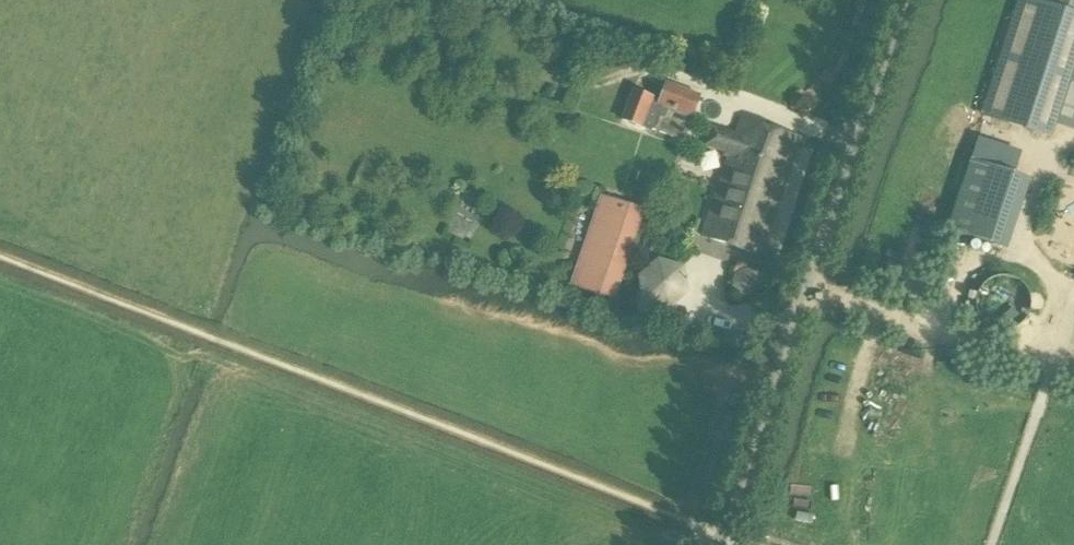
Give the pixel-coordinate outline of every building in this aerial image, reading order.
[(1043,153),(1073,56),(1073,0),(1053,0),(1051,7),(1045,6),(1028,0),(1021,0),(978,132),(1043,153)] [(651,101),(652,98),(633,90),(621,120),(651,132),(652,130),(681,141),(691,118),(699,96),(665,83),(657,104),(651,101)] [(799,138),(741,119),(735,137),(712,129),(707,144),(730,152),(718,191),(703,237),(761,256),(799,138)] [(1011,175),(969,161),(946,231),(988,245),(1011,175)] [(602,199),(573,288),(616,302),(644,213),(602,199)] [(684,298),(685,292),(685,286),(683,280),(680,275),(676,271),(670,268),(664,266),(658,266),(652,267),(647,269),(642,273),(639,278),(636,284),(635,290),(635,296),(637,301),(641,306),(645,311),(650,314),(656,316),(662,316),(668,315),(673,312),(678,308),(682,304),(684,298)] [(1029,296),(1029,290),(1028,284),(1025,279),(1021,275),(1016,271),(1011,269),(1005,268),(999,269),(993,270),(988,273),(984,278),(981,283),(979,288),(978,294),(979,300),(981,306),(985,310),(989,315),(994,317),(1000,319),(1006,319),(1012,318),(1017,316),(1022,312),(1026,307),(1028,302),(1029,296)]
